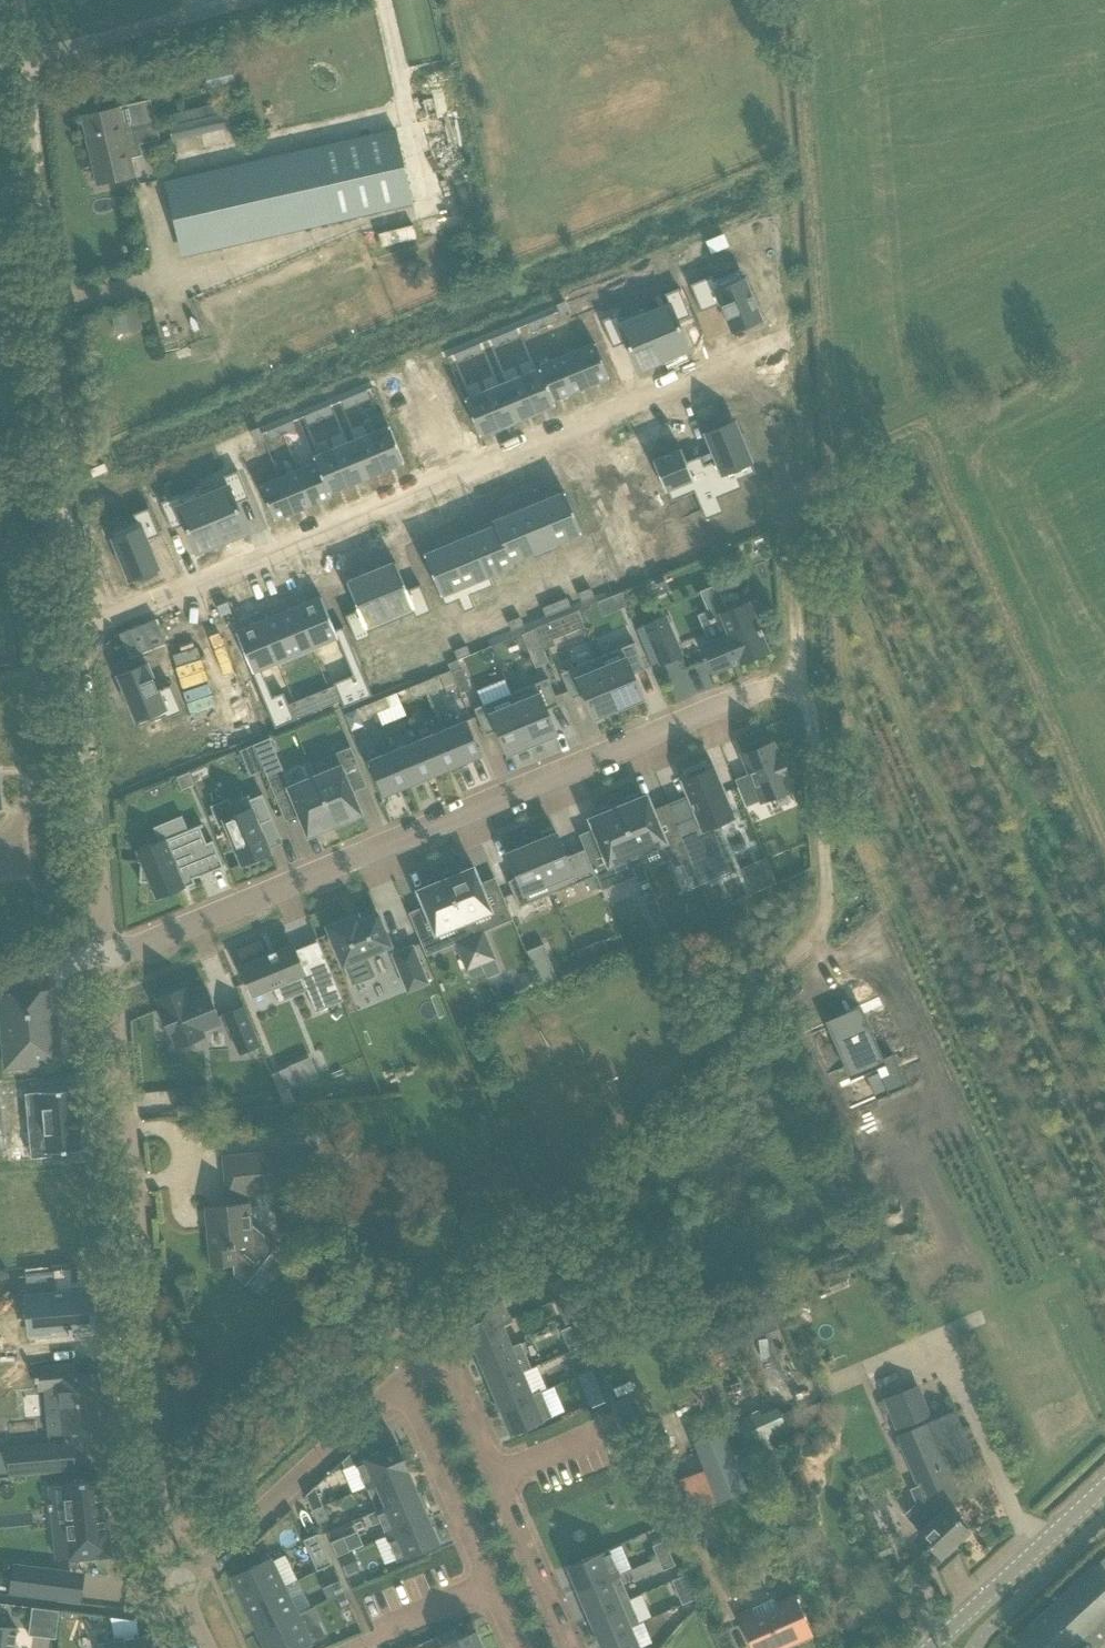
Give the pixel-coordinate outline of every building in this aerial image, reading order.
[(205,68),(212,92),(239,85),(233,61),(205,68)] [(78,88),(57,92),(59,103),(80,99),(78,88)] [(196,109),(201,133),(231,126),(226,102),(196,109)] [(119,107),(82,116),(86,137),(90,136),(92,145),(88,146),(96,181),(133,172),(130,157),(140,155),(137,143),(158,138),(155,122),(124,129),(119,107)] [(216,230),(182,238),(186,257),(207,252),(414,204),(397,127),(375,133),(381,159),(314,174),(308,148),(203,172),(216,230)] [(711,251),(728,244),(724,232),(706,240),(711,251)] [(712,275),(690,284),(701,311),(721,303),(732,331),(761,319),(755,306),(759,304),(753,290),(749,292),(740,268),(714,279),(712,275)] [(669,304),(645,314),(663,360),(689,349),(677,321),(690,315),(679,288),(664,294),(669,304)] [(565,301),(556,305),(561,317),(570,314),(565,301)] [(618,314),(602,320),(613,347),(626,342),(638,370),(663,360),(645,314),(642,309),(620,319),(618,314)] [(553,313),(540,318),(544,327),(556,322),(553,313)] [(540,318),(528,324),(531,332),(544,327),(540,318)] [(516,329),(503,334),(507,342),(519,337),(516,329)] [(503,334),(491,339),(494,347),(507,342),(503,334)] [(595,343),(575,351),(590,385),(609,377),(595,343)] [(479,344),(467,349),(470,357),(482,352),(479,344)] [(467,349),(454,354),(458,362),(470,357),(467,349)] [(575,351),(557,358),(571,393),(590,385),(575,351)] [(557,358),(538,366),(554,405),(555,404),(554,400),(571,393),(557,358)] [(539,368),(521,376),(536,412),(554,405),(538,366),(539,368)] [(521,376),(502,383),(517,420),(536,412),(521,376)] [(502,383),(484,391),(499,427),(517,420),(502,383)] [(366,390),(354,395),(357,404),(370,398),(366,390)] [(484,391),(464,399),(479,435),(499,427),(484,391)] [(354,395),(341,400),(345,409),(357,404),(354,395)] [(329,405),(317,411),(320,419),(333,414),(329,405)] [(317,411),(304,416),(308,424),(320,419),(317,411)] [(292,421),(280,426),(283,434),(296,429),(292,421)] [(716,459),(704,464),(718,498),(742,488),(738,479),(755,472),(745,449),(749,447),(744,433),(740,435),(734,421),(705,433),(716,459)] [(389,425),(369,433),(384,470),(404,462),(389,425)] [(280,426),(267,431),(271,439),(283,434),(280,426)] [(259,427),(250,431),(256,443),(264,440),(259,427)] [(369,433),(351,441),(366,477),(384,470),(369,433)] [(351,441),(332,449),(348,485),(366,477),(351,441)] [(681,448),(652,460),(665,492),(668,491),(672,501),(694,492),(705,519),(724,512),(718,498),(704,464),(700,455),(686,461),(681,448)] [(332,449),(314,456),(331,497),(332,496),(330,492),(348,485),(332,449)] [(316,463),(298,470),(312,504),(331,497),(314,456),(313,457),(316,463)] [(200,486),(199,486),(222,542),(248,531),(236,503),(249,497),(238,470),(223,476),(225,481),(202,491),(200,486)] [(298,470),(280,478),(294,512),(312,504),(298,470)] [(280,478),(260,486),(274,520),(294,512),(280,478)] [(199,486),(160,502),(171,529),(185,524),(196,552),(222,542),(199,486)] [(565,491),(540,501),(559,547),(560,547),(558,542),(581,532),(565,491)] [(540,501),(517,511),(536,557),(559,547),(540,501)] [(136,521),(110,531),(118,552),(114,554),(120,568),(124,566),(130,580),(158,568),(147,540),(160,535),(149,508),(133,514),(136,521)] [(517,511),(493,521),(512,566),(513,566),(511,561),(533,553),(535,558),(536,557),(517,511)] [(494,525),(472,535),(493,585),(494,585),(490,575),(512,566),(493,521),(492,521),(494,525)] [(472,535),(448,544),(474,608),(475,607),(470,595),(493,585),(472,535)] [(448,544),(424,554),(445,605),(458,600),(464,612),(474,608),(448,544)] [(395,561),(371,571),(392,622),(413,613),(415,618),(431,611),(420,584),(407,590),(395,561)] [(358,610),(345,615),(356,642),(371,636),(369,631),(392,622),(371,571),(346,581),(358,610)] [(728,634),(701,645),(712,672),(739,661),(740,663),(766,652),(755,624),(763,620),(754,600),(746,604),(746,603),(728,610),(717,584),(700,591),(711,619),(720,615),(728,634)] [(591,588),(578,593),(581,602),(594,597),(591,588)] [(621,592),(609,597),(615,611),(627,606),(621,592)] [(321,597),(297,607),(314,647),(337,637),(352,674),(333,682),(334,684),(320,690),(327,706),(341,700),(344,707),(372,695),(343,627),(335,630),(321,597)] [(567,598),(555,603),(558,611),(571,606),(567,598)] [(555,603),(542,608),(546,616),(558,611),(555,603)] [(297,607),(278,614),(296,654),(314,647),(297,607)] [(547,623),(534,628),(538,637),(543,649),(554,645),(552,638),(584,625),(578,610),(547,623)] [(278,614),(260,622),(277,662),(296,654),(278,614)] [(643,623),(659,662),(680,653),(664,614),(643,623)] [(520,617),(508,622),(511,631),(524,625),(520,617)] [(260,622),(236,632),(275,728),(309,714),(302,698),(288,704),(283,692),(272,696),(261,669),(277,662),(260,622)] [(597,657),(619,709),(643,699),(633,674),(646,669),(635,642),(597,657)] [(467,646),(454,651),(458,659),(470,654),(467,646)] [(543,649),(531,654),(536,666),(548,661),(543,649)] [(584,695),(594,719),(619,709),(597,657),(561,673),(572,700),(584,695)] [(147,664),(118,675),(124,689),(120,691),(126,705),(130,703),(139,726),(165,716),(166,718),(182,712),(171,684),(158,690),(147,664)] [(462,668),(452,672),(458,687),(460,693),(468,689),(466,684),(468,683),(462,668)] [(451,670),(439,675),(446,692),(458,687),(452,672),(451,670)] [(425,692),(438,687),(434,677),(421,682),(425,692)] [(511,693),(532,745),(557,734),(547,710),(560,705),(548,678),(511,693)] [(425,692),(421,682),(409,687),(413,697),(425,692)] [(320,690),(311,694),(318,710),(327,706),(320,690)] [(511,693),(474,708),(485,735),(497,730),(507,755),(532,745),(511,693)] [(311,694),(302,698),(309,714),(318,710),(311,694)] [(389,707),(385,697),(373,702),(377,712),(389,707)] [(377,712),(373,702),(360,707),(365,717),(377,712)] [(481,756),(466,720),(441,731),(456,766),(481,756)] [(456,766),(441,731),(417,740),(432,776),(456,766)] [(253,744),(264,770),(270,784),(287,778),(270,738),(253,744)] [(432,776),(417,740),(393,751),(407,786),(432,776)] [(773,743),(743,755),(750,773),(761,800),(791,788),(786,776),(789,775),(781,756),(778,757),(773,743)] [(253,744),(240,750),(250,776),(264,770),(253,744)] [(340,751),(346,764),(356,760),(351,746),(350,746),(340,751)] [(407,786),(393,751),(368,761),(382,796),(407,786)] [(361,814),(341,765),(314,776),(335,825),(361,814)] [(696,815),(675,824),(678,829),(691,861),(700,883),(731,871),(712,825),(734,816),(714,767),(706,770),(704,765),(688,772),(690,777),(682,780),(696,815)] [(189,771),(177,776),(182,788),(194,783),(189,771)] [(335,825),(314,776),(288,787),(308,836),(335,825)] [(624,798),(626,803),(618,806),(637,854),(638,854),(663,843),(673,868),(691,861),(678,829),(663,835),(647,795),(643,796),(641,791),(624,798)] [(223,820),(242,864),(245,862),(246,866),(259,860),(257,857),(270,852),(259,824),(273,819),(262,794),(249,800),(248,797),(231,804),(235,815),(223,820)] [(637,854),(618,806),(609,810),(607,805),(591,812),(593,817),(589,818),(609,866),(626,859),(636,883),(648,879),(638,854),(637,854)] [(140,861),(139,882),(149,882),(156,899),(195,883),(193,878),(197,877),(197,878),(224,867),(213,840),(207,842),(200,827),(203,825),(202,824),(164,839),(166,844),(161,847),(159,840),(136,850),(140,861)] [(556,832),(532,843),(553,894),(586,880),(594,876),(596,876),(585,849),(566,857),(556,832)] [(553,894),(532,843),(507,853),(517,877),(508,881),(519,907),(553,894)] [(765,857),(742,867),(754,892),(776,882),(765,857)] [(492,911),(474,866),(459,872),(458,868),(443,874),(480,964),(495,958),(483,930),(479,931),(474,919),(492,911)] [(480,964),(443,874),(429,880),(431,884),(416,890),(435,935),(453,928),(458,940),(454,941),(466,970),(480,964)] [(594,876),(586,880),(590,890),(598,886),(594,876)] [(660,910),(650,914),(655,926),(665,922),(660,910)] [(391,945),(377,913),(360,921),(358,914),(327,927),(343,965),(344,965),(352,984),(375,975),(367,955),(391,945)] [(414,943),(390,953),(407,994),(430,984),(414,943)] [(544,945),(527,951),(542,988),(559,981),(544,945)] [(269,956),(242,967),(254,996),(301,976),(316,1012),(343,1001),(325,957),(301,967),(292,946),(277,952),(276,951),(275,951),(275,952),(270,954),(270,953),(269,954),(269,956)] [(185,986),(156,998),(163,1014),(161,1015),(168,1032),(170,1031),(177,1048),(205,1036),(203,1030),(221,1022),(208,990),(195,995),(196,997),(190,999),(185,986)] [(48,990),(4,994),(9,1039),(14,1039),(15,1045),(4,1046),(6,1066),(46,1062),(45,1054),(59,1053),(56,1023),(51,1024),(48,990)] [(243,1005),(223,1013),(240,1054),(260,1046),(243,1005)] [(863,1008),(827,1023),(850,1079),(877,1068),(888,1095),(907,1087),(894,1056),(885,1060),(863,1008)] [(289,1067),(273,1074),(280,1091),(296,1084),(289,1067)] [(67,1098),(16,1103),(22,1168),(42,1166),(42,1163),(73,1160),(67,1098)] [(249,1158),(252,1197),(307,1193),(304,1152),(249,1158)] [(228,1205),(206,1207),(211,1267),(235,1265),(235,1274),(246,1282),(247,1283),(256,1271),(260,1274),(270,1261),(266,1258),(252,1248),(250,1224),(247,1202),(228,1205)] [(509,1280),(522,1268),(514,1258),(503,1268),(509,1280)] [(81,1290),(56,1293),(54,1271),(25,1273),(27,1295),(26,1295),(30,1335),(51,1333),(51,1330),(69,1328),(70,1336),(73,1336),(73,1331),(94,1329),(91,1304),(90,1289),(81,1290)] [(511,1320),(498,1288),(485,1294),(488,1301),(460,1313),(470,1336),(502,1323),(502,1324),(511,1320)] [(558,1325),(579,1318),(570,1293),(549,1300),(558,1325)] [(576,1322),(561,1328),(570,1351),(585,1345),(576,1322)] [(512,1346),(502,1324),(502,1323),(470,1336),(480,1361),(512,1347),(512,1346)] [(532,1368),(521,1342),(512,1346),(512,1347),(480,1361),(490,1385),(522,1371),(523,1372),(532,1368)] [(587,1357),(570,1364),(576,1376),(578,1375),(592,1369),(587,1357)] [(75,1362),(54,1364),(61,1435),(101,1431),(97,1393),(99,1393),(97,1371),(76,1373),(75,1362)] [(592,1369),(578,1375),(585,1392),(600,1386),(592,1369)] [(532,1394),(523,1372),(522,1371),(490,1385),(501,1409),(532,1395),(532,1394)] [(703,1383),(691,1388),(697,1402),(709,1397),(703,1383)] [(882,1399),(894,1430),(930,1416),(918,1385),(883,1398),(882,1399)] [(552,1416),(541,1391),(532,1394),(532,1395),(501,1409),(511,1434),(552,1416)] [(939,1449),(946,1466),(972,1455),(963,1434),(953,1411),(928,1422),(939,1449)] [(678,1480),(691,1512),(745,1490),(715,1416),(686,1428),(703,1470),(678,1480)] [(908,1462),(939,1449),(928,1422),(896,1436),(908,1462)] [(408,1470),(397,1445),(365,1459),(359,1445),(342,1461),(345,1468),(357,1463),(367,1487),(408,1470)] [(50,1446),(6,1450),(8,1475),(52,1470),(50,1446)] [(953,1483),(946,1466),(915,1479),(923,1496),(920,1499),(936,1517),(918,1534),(940,1557),(968,1531),(948,1508),(959,1498),(952,1484),(953,1483)] [(418,1494),(408,1470),(367,1487),(377,1510),(377,1511),(418,1494)] [(106,1516),(102,1479),(63,1484),(67,1527),(52,1529),(56,1559),(71,1557),(71,1562),(114,1557),(110,1515),(106,1516)] [(323,1505),(315,1486),(306,1495),(312,1510),(323,1505)] [(387,1535),(428,1518),(418,1494),(377,1511),(377,1510),(367,1514),(372,1525),(381,1521),(387,1535)] [(328,1517),(323,1505),(312,1510),(317,1522),(328,1517)] [(439,1543),(428,1518),(387,1535),(398,1560),(439,1543)] [(303,1539),(317,1571),(332,1564),(318,1533),(303,1539)] [(350,1551),(344,1536),(331,1542),(337,1556),(350,1551)] [(670,1552),(665,1540),(652,1545),(657,1557),(670,1552)] [(619,1574),(609,1549),(568,1566),(578,1591),(619,1574)] [(675,1564),(670,1552),(657,1557),(663,1569),(675,1564)] [(353,1553),(340,1558),(347,1575),(360,1570),(353,1553)] [(271,1557),(229,1577),(243,1606),(285,1586),(271,1557)] [(1099,1624),(1104,1629),(1104,1557),(1095,1566),(1094,1565),(1014,1639),(1023,1647),(1073,1647),(1099,1624)] [(13,1563),(9,1594),(57,1600),(61,1569),(13,1563)] [(630,1598),(619,1574),(578,1591),(589,1616),(630,1598)] [(344,1592),(339,1580),(331,1584),(336,1595),(344,1592)] [(696,1598),(690,1582),(675,1588),(682,1604),(696,1598)] [(299,1614),(285,1586),(243,1606),(257,1634),(299,1614)] [(350,1605),(344,1592),(336,1595),(342,1608),(350,1605)] [(752,1647),(782,1647),(813,1634),(795,1595),(776,1604),(779,1611),(758,1621),(752,1608),(737,1614),(752,1647)] [(640,1623),(630,1598),(589,1616),(599,1640),(631,1627),(640,1623)] [(32,1607),(28,1635),(56,1639),(59,1610),(32,1607)] [(264,1647),(303,1647),(313,1643),(299,1614),(257,1634),(264,1647)] [(16,1628),(0,1625),(0,1647),(14,1647),(16,1628)] [(631,1627),(599,1640),(602,1647),(640,1647),(631,1627)] [(441,1647),(438,1647),(484,1647),(476,1630),(441,1645),(441,1647)] [(152,1634),(98,1642),(99,1647),(154,1647),(152,1634)]
